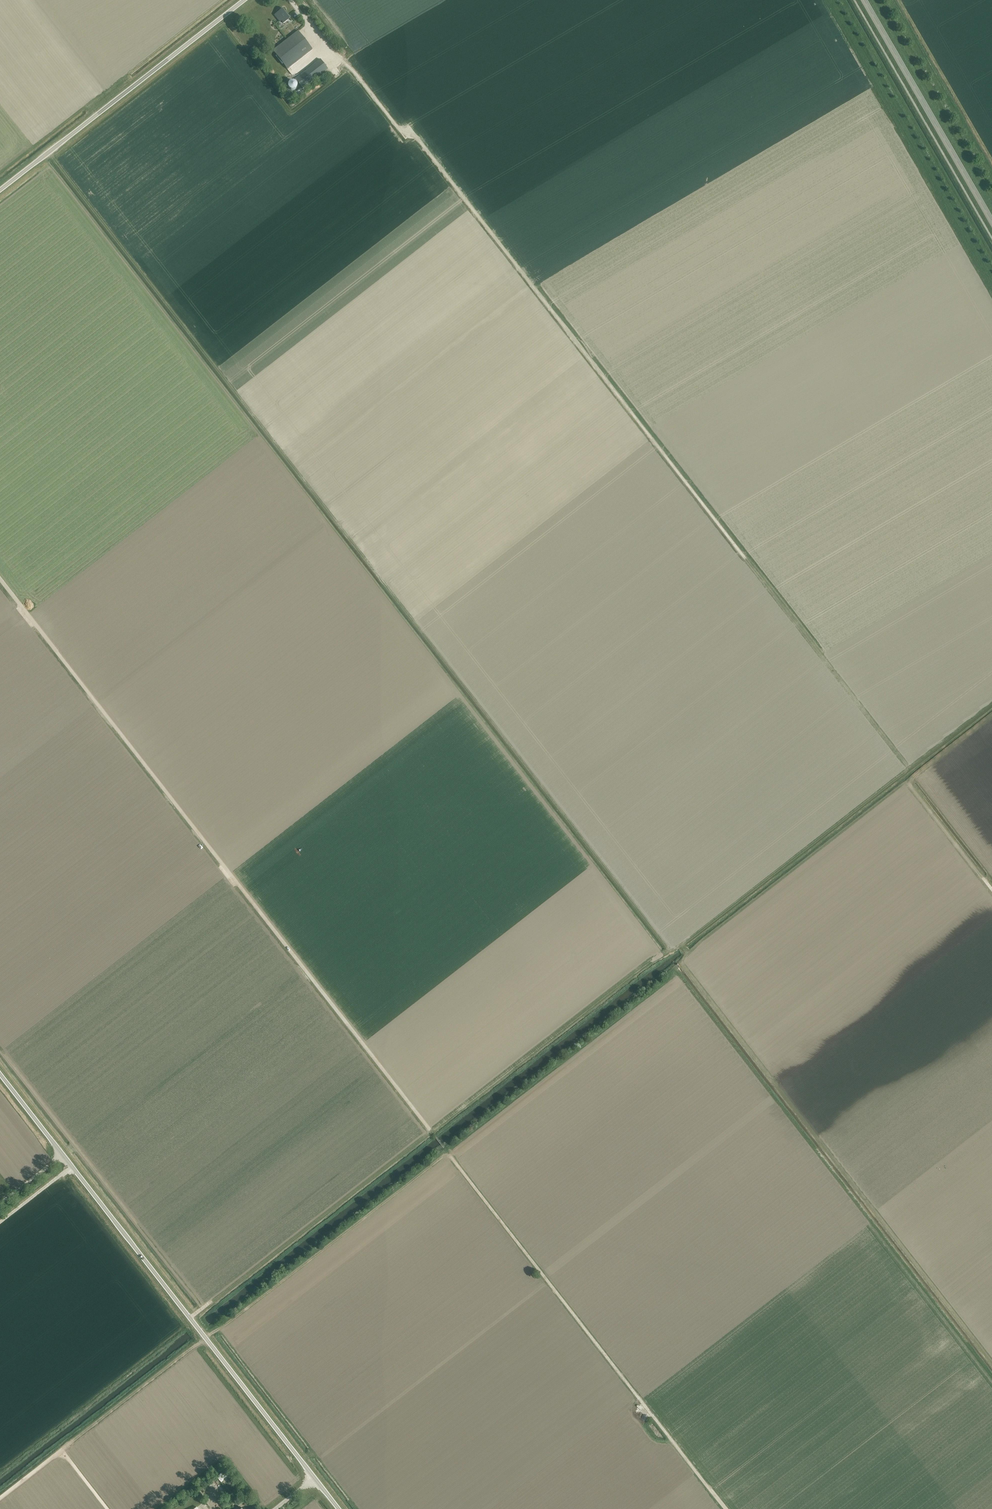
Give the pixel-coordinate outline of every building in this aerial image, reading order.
[(276,14),(283,23),(290,18),(283,8),(276,14)] [(272,50),(287,69),(312,49),(298,31),(272,50)] [(295,79),(302,88),(327,69),(320,59),(295,79)] [(288,88),(289,88),(289,89),(290,89),(290,90),(291,90),(292,90),(293,90),(294,90),(294,89),(295,89),(296,88),(296,87),(297,87),(297,86),(297,85),(297,84),(296,84),(296,83),(296,82),(295,82),(294,81),(293,81),(292,81),(291,81),(290,81),(290,82),(289,82),(289,83),(288,83),(288,84),(288,85),(288,86),(288,87),(288,88)]
